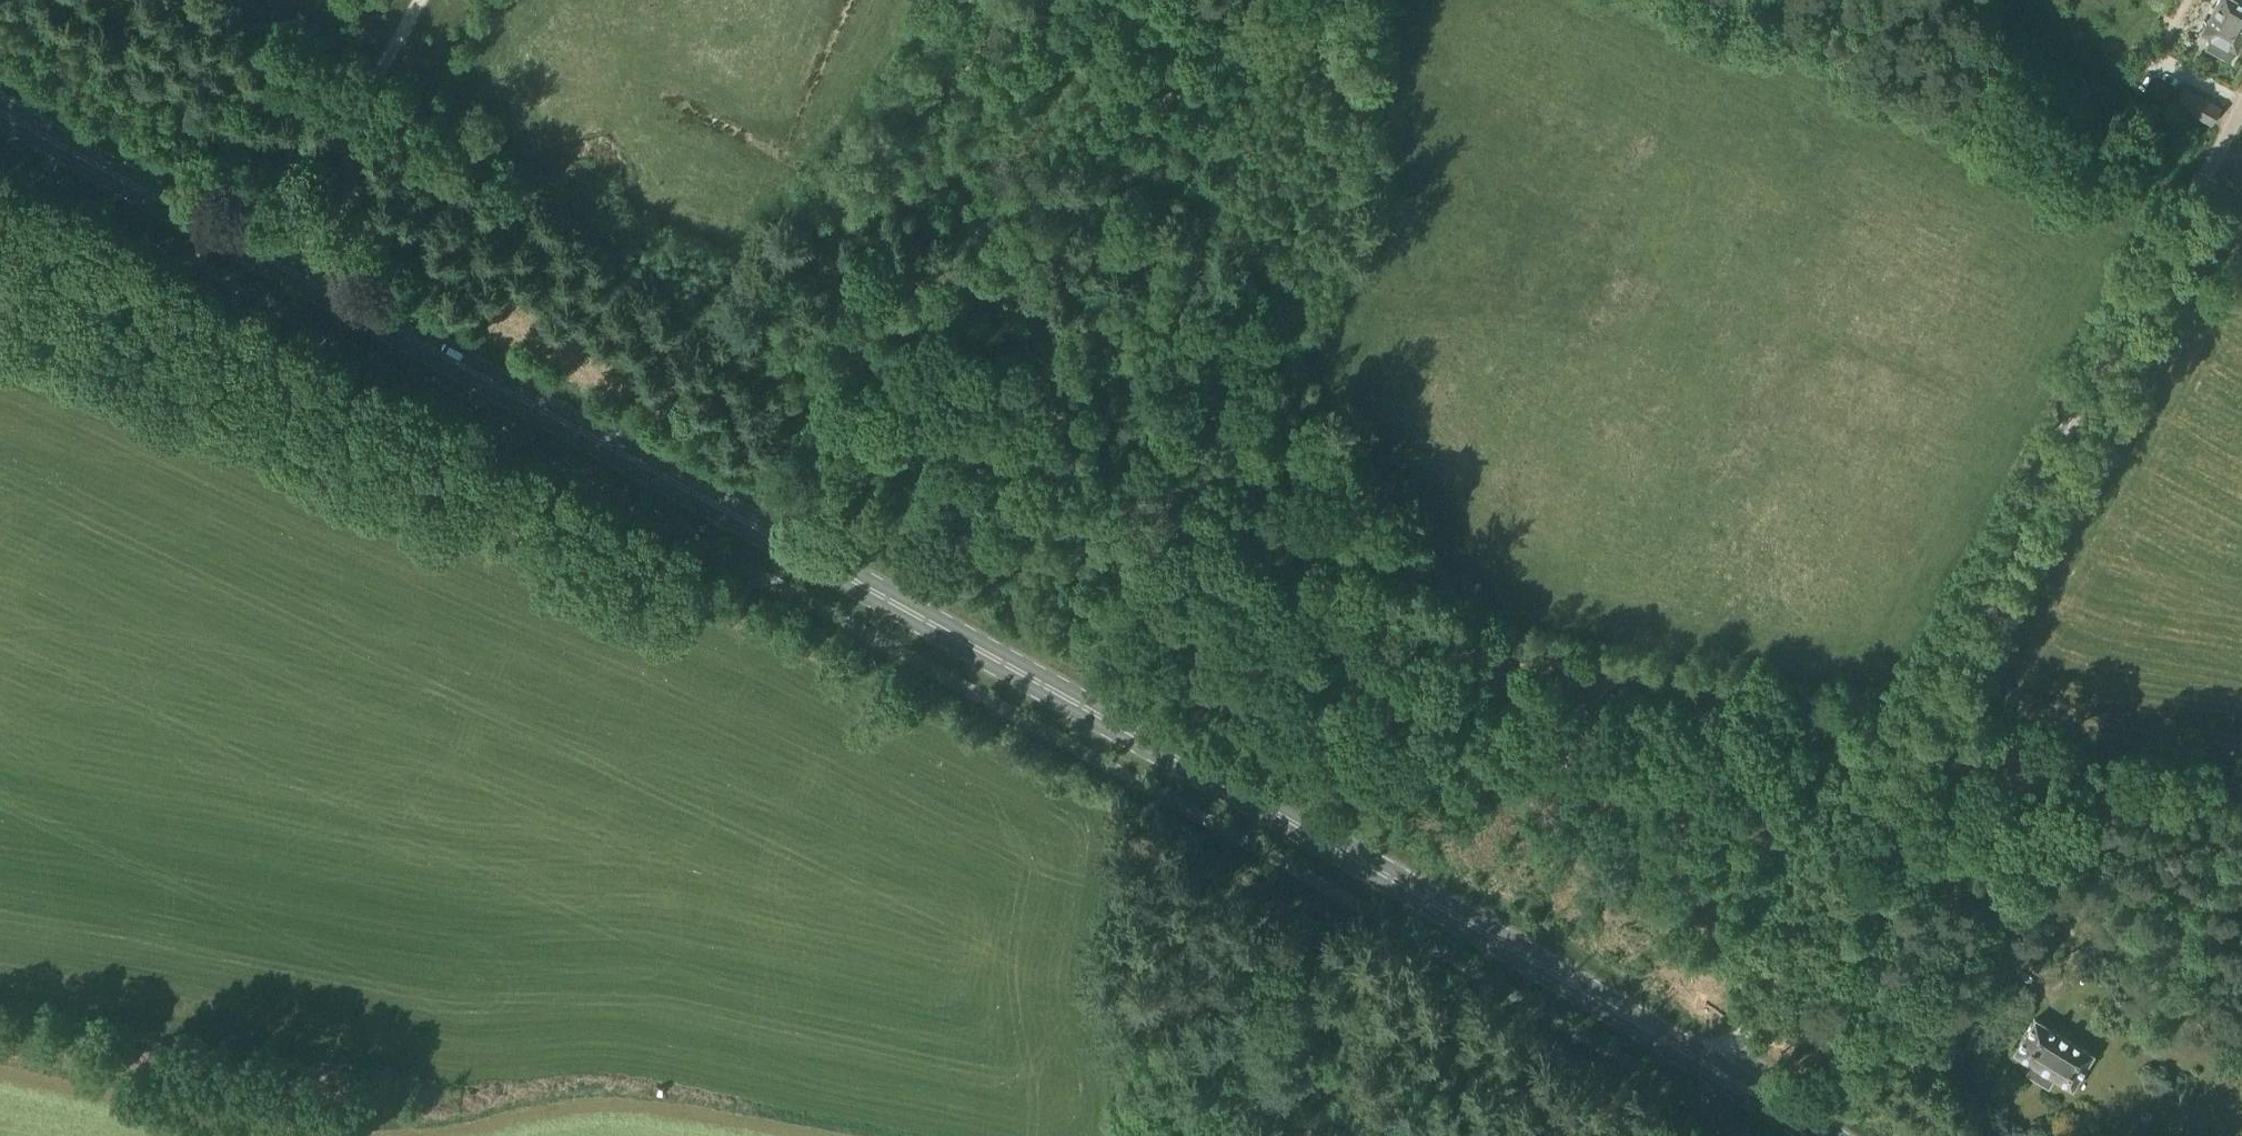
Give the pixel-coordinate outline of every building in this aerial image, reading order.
[(2241,41),(2241,3),(2236,0),(2217,0),(2200,32),(2210,37),(2204,48),(2228,61),(2234,50),(2236,52),(2241,41)] [(2210,125),(2220,106),(2184,87),(2173,106),(2210,125)] [(2071,1089),(2092,1054),(2034,1018),(2013,1053),(2071,1089)]
